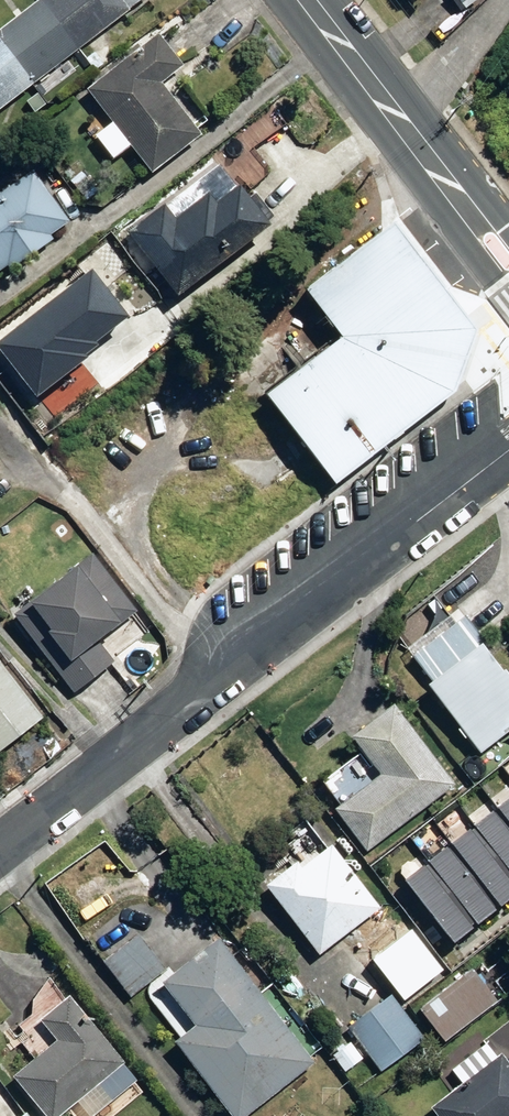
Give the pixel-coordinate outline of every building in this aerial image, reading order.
[(0,31),(0,112),(129,13),(128,12),(119,0),(41,0),(0,31)] [(128,12),(144,0),(119,0),(128,12)] [(462,10),(476,0),(454,0),(462,10)] [(159,87),(180,71),(156,39),(85,93),(102,116),(127,148),(150,177),(199,140),(159,87)] [(84,130),(109,162),(127,148),(102,116),(84,130)] [(67,225),(31,173),(0,194),(0,273),(6,269),(9,273),(52,244),(48,238),(67,225)] [(170,222),(161,210),(125,236),(172,301),(267,232),(237,191),(212,209),(203,198),(170,222)] [(348,347),(270,405),(332,487),(452,398),(475,337),(391,226),(305,290),(348,347)] [(124,323),(87,275),(0,341),(0,363),(32,405),(83,366),(81,362),(93,353),(90,349),(124,323)] [(95,645),(133,614),(88,558),(10,621),(73,699),(113,668),(95,645)] [(421,687),(476,755),(508,729),(508,685),(482,651),(486,648),(461,618),(410,659),(428,681),(421,687)] [(0,673),(0,754),(40,723),(0,673)] [(451,787),(389,707),(345,740),(374,777),(330,811),(364,854),(451,787)] [(496,809),(508,826),(508,799),(496,809)] [(496,809),(473,827),(508,873),(508,826),(496,809)] [(508,901),(508,873),(473,827),(450,845),(500,908),(508,901)] [(500,908),(450,845),(427,864),(476,926),(500,908)] [(291,863),(260,888),(315,958),(376,911),(326,847),(296,870),(291,863)] [(457,942),(476,926),(427,864),(406,881),(455,943),(457,942)] [(366,981),(405,951),(388,929),(349,959),(366,981)] [(161,971),(136,937),(102,961),(127,995),(161,971)] [(226,1115),(245,1115),(312,1063),(214,939),(156,985),(190,1028),(169,1044),(226,1115)] [(476,965),(415,1010),(440,1044),(501,998),(476,965)] [(420,1039),(387,996),(344,1029),(377,1072),(420,1039)] [(65,999),(36,1023),(53,1042),(10,1079),(41,1115),(57,1115),(74,1102),(86,1115),(98,1115),(136,1084),(65,999)] [(432,1115),(508,1115),(508,1024),(448,1068),(460,1085),(427,1109),(432,1115)]
